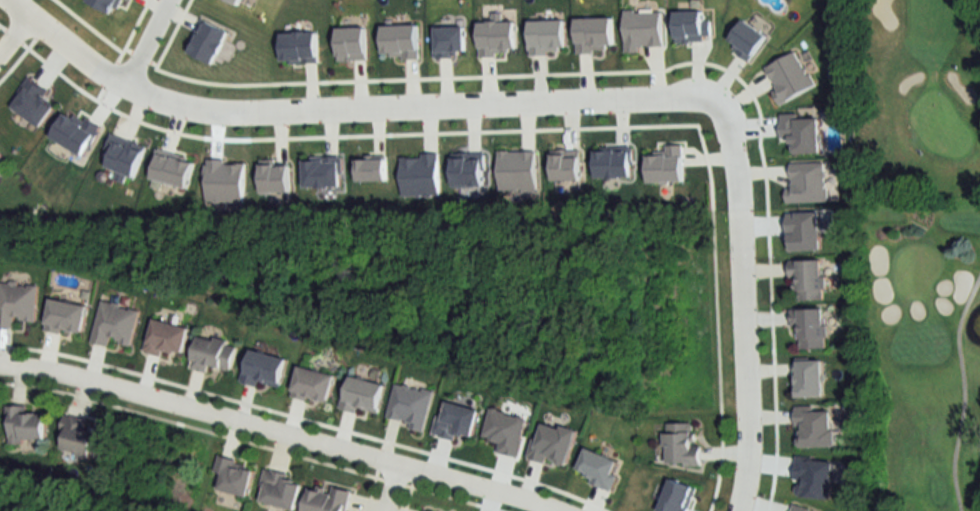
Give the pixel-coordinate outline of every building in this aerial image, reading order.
[(824,301),(824,262),(791,262),(791,281),(797,281),(797,301),(824,301)] [(14,327),(14,319),(35,320),(37,285),(0,283),(0,327),(14,327)] [(50,298),(45,329),(83,336),(88,305),(50,298)] [(130,346),(139,310),(101,301),(91,342),(108,347),(110,341),(130,346)] [(791,311),(791,328),(800,328),(800,350),(826,350),(826,310),(791,311)] [(160,356),(162,349),(183,354),(189,326),(152,318),(145,352),(160,356)] [(198,335),(192,369),(207,372),(208,365),(231,369),(236,342),(198,335)] [(244,380),(279,388),(286,357),(250,350),(244,380)] [(329,403),(335,374),(298,367),(292,396),(329,403)] [(472,441),(479,408),(443,400),(436,433),(472,441)] [(45,439),(46,413),(26,412),(26,406),(8,405),(7,439),(45,439)] [(800,446),(835,446),(835,409),(796,409),(796,428),(800,428),(800,446)] [(98,461),(105,434),(84,429),(87,419),(65,414),(59,435),(66,437),(62,452),(98,461)] [(693,453),(693,423),(666,423),(666,465),(701,465),(701,453),(693,453)] [(218,490),(247,497),(254,469),(234,464),(235,459),(218,455),(214,471),(222,473),(218,490)] [(302,476),(264,471),(260,503),(298,508),(302,476)] [(351,492),(311,483),(305,510),(346,510),(351,492)] [(665,510),(692,510),(692,483),(665,483),(665,510)]
